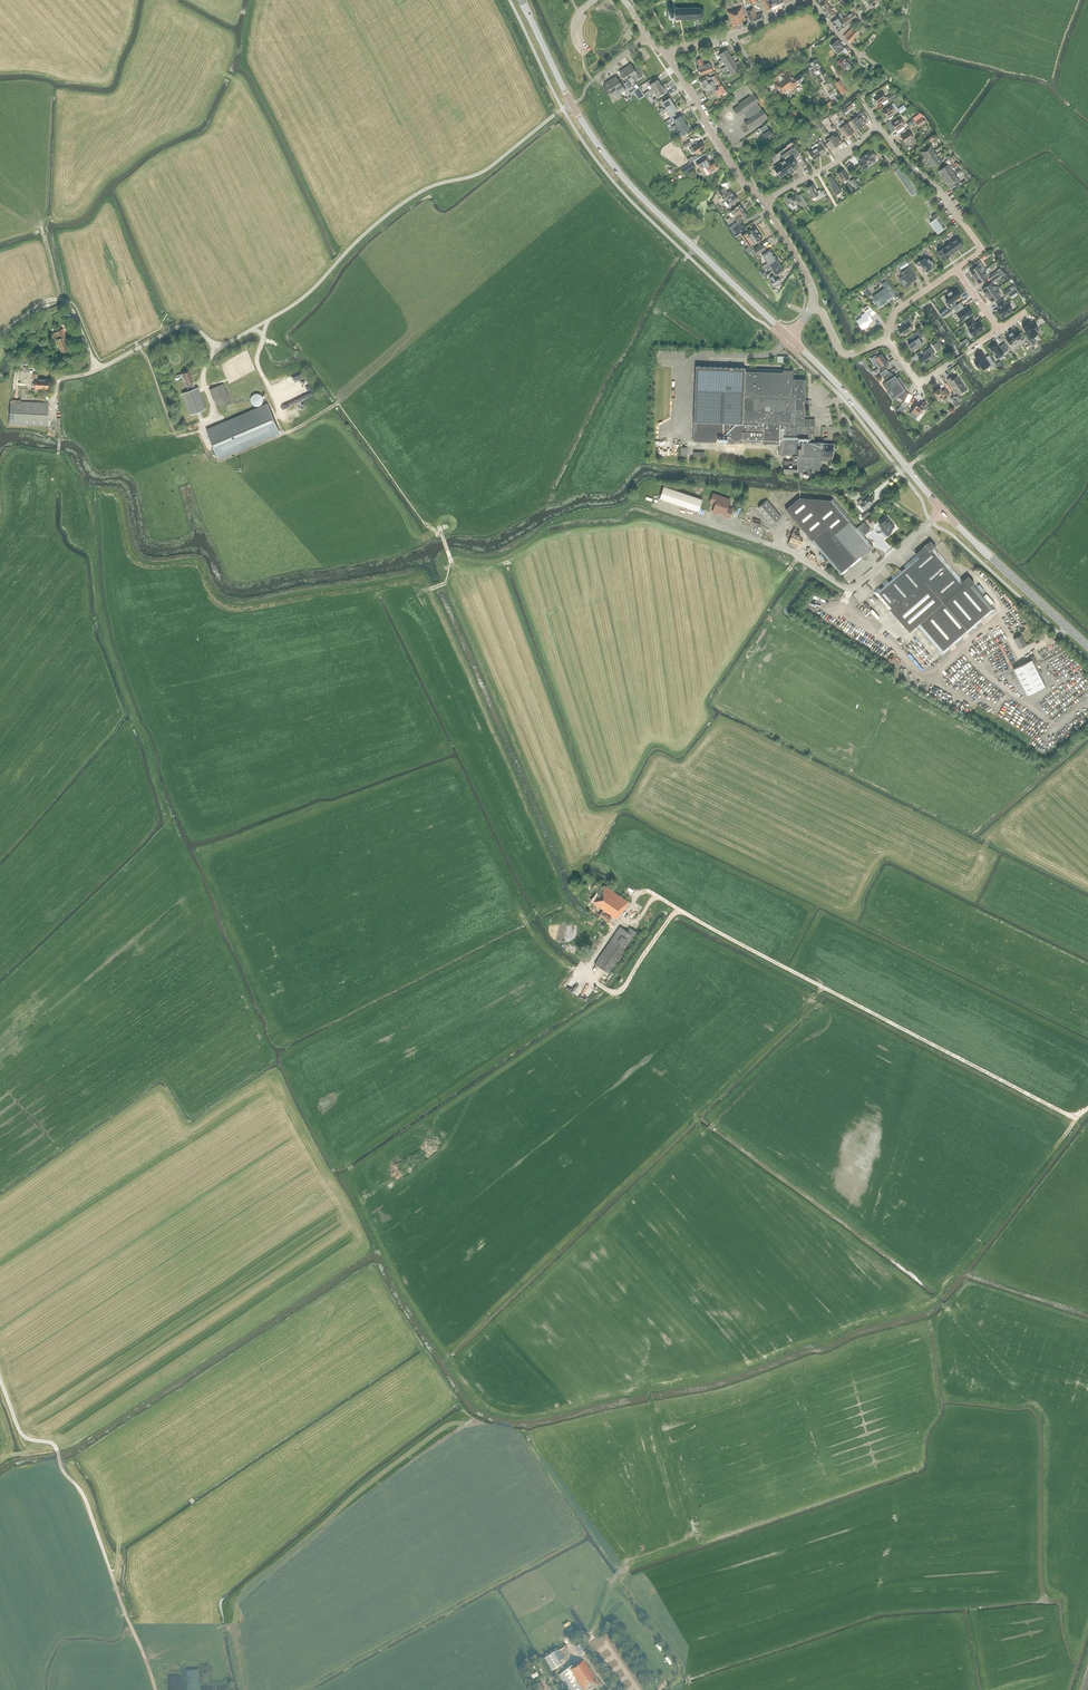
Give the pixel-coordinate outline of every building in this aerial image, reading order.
[(767,0),(762,0),(767,10),(771,8),(767,0)] [(825,0),(819,5),(830,19),(836,15),(834,13),(836,11),(833,7),(832,9),(825,0)] [(704,10),(698,7),(698,8),(694,8),(694,7),(694,8),(674,8),(674,11),(670,12),(670,17),(675,17),(675,20),(698,19),(699,19),(704,17),(704,10)] [(733,30),(740,27),(743,26),(741,20),(745,18),(741,7),(728,12),(733,30)] [(845,14),(847,16),(851,22),(857,17),(855,14),(858,12),(854,7),(845,14)] [(762,13),(756,15),(755,13),(748,15),(751,24),(764,19),(762,13)] [(838,15),(831,21),(835,26),(838,31),(851,22),(847,16),(842,20),(840,17),(838,15)] [(850,43),(859,33),(853,27),(843,36),(850,43)] [(845,48),(838,39),(831,46),(838,54),(842,50),(846,54),(850,50),(847,46),(845,48)] [(720,64),(723,62),(723,61),(731,56),(727,50),(719,55),(722,59),(719,62),(720,64)] [(723,71),(728,68),(735,63),(731,56),(723,61),(723,62),(726,66),(722,69),(723,71)] [(704,64),(701,58),(697,60),(699,66),(697,67),(698,69),(697,69),(700,76),(706,74),(713,71),(709,62),(704,64)] [(842,58),(838,62),(841,66),(845,69),(849,65),(851,63),(848,60),(847,61),(845,62),(844,61),(842,58)] [(810,72),(821,66),(816,59),(806,65),(810,72)] [(728,68),(730,73),(727,75),(728,77),(732,75),(740,70),(735,63),(728,68)] [(631,77),(632,76),(635,74),(638,79),(643,76),(637,66),(634,68),(631,64),(625,68),(631,77)] [(633,83),(635,81),(632,76),(631,77),(625,68),(620,71),(626,81),(630,78),(633,83)] [(785,74),(781,68),(770,76),(774,82),(773,83),(776,86),(775,87),(783,98),(794,89),(793,88),(805,79),(801,74),(795,79),(789,71),(785,74)] [(616,89),(617,89),(620,87),(623,91),(626,90),(622,85),(616,76),(610,80),(616,89)] [(707,76),(699,80),(703,86),(712,81),(714,79),(712,77),(710,78),(709,76),(708,77),(707,76)] [(646,95),(662,86),(658,79),(655,81),(653,78),(649,80),(646,83),(648,86),(650,85),(652,88),(645,93),(646,95)] [(620,94),(617,89),(616,89),(610,80),(605,84),(607,87),(604,89),(607,95),(611,93),(615,90),(618,95),(620,94)] [(840,80),(835,83),(842,95),(847,91),(840,80)] [(716,86),(715,85),(712,81),(703,86),(706,92),(716,86)] [(765,93),(769,90),(764,82),(760,85),(765,93)] [(715,88),(720,95),(726,91),(721,85),(718,87),(715,88)] [(666,92),(662,86),(646,95),(648,97),(652,95),(655,93),(657,97),(666,92)] [(636,89),(633,91),(635,94),(638,92),(642,98),(645,96),(639,87),(636,89)] [(878,104),(886,98),(881,92),(873,98),(878,104)] [(754,93),(751,95),(739,104),(739,105),(733,109),(738,117),(745,113),(750,119),(745,123),(750,130),(757,124),(758,125),(768,118),(763,110),(762,110),(757,102),(759,101),(754,93)] [(841,99),(839,95),(824,104),(826,108),(841,99)] [(659,109),(661,112),(673,104),(670,98),(663,102),(666,108),(664,109),(663,107),(659,109)] [(661,112),(660,112),(661,115),(668,111),(670,114),(668,114),(671,118),(676,114),(674,111),(677,109),(673,104),(661,112)] [(888,107),(885,109),(883,111),(887,117),(895,111),(891,105),(888,107)] [(907,108),(904,105),(898,109),(900,113),(907,108)] [(800,119),(794,110),(786,115),(792,124),(800,119)] [(854,118),(861,127),(866,124),(859,114),(854,118)] [(670,130),(671,131),(685,122),(681,116),(674,120),(678,126),(675,127),(674,125),(669,128),(670,130)] [(916,122),(919,127),(926,122),(922,117),(919,120),(916,122)] [(856,131),(861,127),(854,118),(849,121),(856,131)] [(896,130),(904,124),(900,118),(892,124),(896,130)] [(851,134),(856,131),(849,121),(844,125),(851,134)] [(685,122),(671,131),(672,133),(679,128),(681,132),(680,133),(682,136),(688,132),(686,129),(689,127),(685,122)] [(773,136),(766,125),(763,127),(766,133),(762,135),(766,141),(773,136)] [(846,138),(851,134),(844,125),(839,128),(846,138)] [(905,143),(913,137),(909,131),(901,137),(905,143)] [(831,137),(837,146),(842,142),(836,133),(831,137)] [(832,150),(837,146),(831,137),(826,140),(832,150)] [(823,149),(826,147),(821,141),(817,144),(819,146),(809,153),(814,160),(819,157),(825,152),(823,149)] [(705,148),(701,142),(693,147),(690,149),(692,153),(695,151),(696,154),(705,148)] [(924,157),(934,151),(930,145),(921,152),(924,157)] [(794,171),(795,171),(793,168),(797,165),(793,160),(800,155),(794,147),(788,152),(790,156),(773,168),(780,177),(789,171),(791,173),(792,173),(793,172),(794,172),(794,171)] [(873,158),(876,156),(872,150),(860,158),(862,162),(859,164),(863,169),(875,161),(873,158)] [(938,156),(934,151),(924,157),(928,162),(938,156)] [(941,161),(938,156),(928,162),(932,168),(941,161)] [(718,169),(713,162),(710,164),(707,158),(697,164),(700,170),(706,167),(710,174),(718,169)] [(697,167),(693,161),(682,167),(686,174),(697,167)] [(943,176),(952,169),(948,164),(939,170),(943,176)] [(843,182),(849,178),(844,169),(837,174),(843,182)] [(956,175),(952,169),(943,176),(946,181),(956,175)] [(959,180),(956,175),(946,181),(950,187),(959,180)] [(836,195),(842,191),(831,176),(827,178),(836,195)] [(856,189),(859,186),(854,179),(850,181),(856,189)] [(818,199),(823,196),(820,190),(817,191),(814,184),(807,188),(812,198),(816,196),(818,199)] [(727,193),(724,188),(718,191),(725,201),(726,201),(730,206),(733,204),(735,203),(738,201),(734,195),(730,191),(727,193)] [(804,207),(808,204),(804,199),(801,201),(796,193),(788,199),(791,203),(789,204),(793,209),(797,207),(796,205),(800,202),(804,207)] [(740,205),(731,211),(734,217),(744,210),(740,205)] [(738,222),(734,224),(735,226),(733,228),(736,233),(737,233),(745,227),(741,221),(748,216),(744,210),(734,217),(738,222)] [(936,214),(932,218),(934,222),(931,224),(938,235),(947,229),(936,214)] [(755,227),(742,236),(749,247),(763,238),(755,227)] [(957,251),(964,246),(957,237),(951,242),(957,251)] [(944,247),(950,256),(957,251),(951,242),(944,247)] [(766,249),(763,243),(751,250),(753,254),(754,253),(756,255),(758,254),(758,255),(766,249)] [(937,252),(943,261),(950,256),(944,247),(937,252)] [(761,254),(765,260),(773,254),(770,248),(761,254)] [(765,260),(769,265),(777,259),(773,254),(765,260)] [(919,261),(915,264),(919,270),(923,267),(926,270),(929,268),(931,270),(936,266),(932,260),(931,261),(929,258),(926,260),(925,258),(920,262),(919,261)] [(761,271),(763,274),(771,269),(773,270),(781,265),(777,259),(769,265),(763,269),(764,269),(761,271)] [(909,264),(905,260),(898,264),(902,269),(909,264)] [(974,268),(970,271),(974,278),(986,269),(984,268),(981,269),(979,265),(981,263),(979,260),(971,266),(972,265),(974,268)] [(781,265),(773,270),(776,276),(785,270),(781,265)] [(908,267),(901,272),(903,275),(899,278),(905,288),(912,283),(911,282),(916,278),(908,267)] [(986,269),(974,278),(979,284),(988,277),(985,274),(987,271),(986,269)] [(775,279),(773,275),(770,278),(775,285),(776,287),(781,283),(777,277),(775,279)] [(873,297),(880,306),(884,303),(883,302),(892,295),(892,294),(895,292),(887,280),(882,284),(885,288),(873,297)] [(992,283),(982,289),(987,296),(999,288),(997,286),(994,287),(992,283)] [(999,288),(987,296),(992,302),(1001,296),(998,292),(1000,289),(999,288)] [(948,294),(945,297),(949,302),(947,304),(950,308),(955,304),(953,301),(956,299),(960,296),(955,289),(952,292),(951,291),(948,294)] [(998,310),(997,310),(1002,317),(1012,310),(1007,303),(1006,304),(1003,300),(997,304),(1000,309),(998,311),(998,310)] [(957,313),(962,321),(972,314),(967,306),(964,308),(962,306),(963,306),(960,302),(953,308),(957,313)] [(871,308),(871,309),(868,305),(863,309),(866,312),(861,315),(862,317),(857,321),(859,324),(863,330),(869,326),(868,324),(873,321),(870,317),(875,313),(871,308)] [(951,309),(942,316),(944,318),(953,312),(951,309)] [(902,336),(912,329),(910,325),(913,323),(909,317),(903,321),(906,324),(898,330),(902,336)] [(970,329),(969,329),(974,336),(983,329),(979,322),(975,324),(974,323),(975,322),(972,319),(966,324),(970,329)] [(1030,321),(1023,326),(1028,334),(1025,336),(1032,346),(1036,343),(1032,337),(1038,334),(1035,330),(1038,328),(1034,322),(1031,324),(1030,321)] [(55,336),(56,339),(61,352),(72,348),(66,335),(65,335),(63,329),(53,333),(54,336),(55,336)] [(919,331),(910,338),(913,342),(908,345),(913,351),(923,343),(919,337),(922,335),(919,331)] [(1019,334),(1016,331),(1012,333),(1012,332),(1009,334),(1010,335),(1006,337),(1011,344),(1020,338),(1022,341),(1025,338),(1022,333),(1019,334)] [(997,343),(990,348),(997,358),(1004,353),(1008,350),(1004,343),(999,346),(997,343)] [(923,365),(931,360),(932,361),(936,359),(932,355),(935,353),(931,347),(923,352),(925,355),(919,359),(923,365)] [(987,360),(982,353),(976,358),(977,360),(974,362),(978,367),(981,366),(983,369),(989,365),(990,368),(995,365),(991,358),(987,360)] [(882,354),(877,357),(876,355),(870,359),(875,365),(876,364),(879,368),(881,371),(888,366),(886,363),(888,362),(882,354)] [(18,367),(15,367),(12,401),(11,401),(10,424),(47,426),(48,403),(21,402),(22,389),(35,390),(35,388),(48,389),(49,379),(37,378),(38,374),(36,374),(36,368),(29,367),(30,364),(23,363),(18,362),(18,367)] [(793,371),(697,367),(695,428),(694,428),(693,437),(694,437),(694,441),(700,441),(779,444),(779,455),(793,455),(793,461),(784,461),(784,465),(784,472),(797,472),(797,471),(798,471),(801,471),(801,472),(811,473),(810,475),(813,475),(813,473),(815,473),(815,470),(820,471),(820,460),(826,460),(833,460),(833,456),(834,444),(824,443),(813,443),(814,426),(815,426),(815,419),(806,419),(805,425),(803,425),(804,417),(805,417),(805,406),(804,406),(804,405),(808,405),(808,400),(804,400),(804,399),(805,399),(806,379),(793,379),(793,371)] [(189,371),(181,374),(185,385),(186,385),(188,391),(195,388),(192,382),(193,382),(189,371)] [(890,371),(889,371),(881,377),(883,384),(884,384),(889,392),(904,382),(900,376),(897,378),(895,376),(895,375),(892,377),(891,375),(893,374),(890,371)] [(957,395),(966,388),(958,376),(954,378),(952,376),(947,380),(952,387),(953,386),(955,388),(953,389),(957,395)] [(906,385),(904,382),(889,392),(893,397),(893,398),(896,396),(905,401),(909,394),(908,394),(902,392),(905,389),(903,387),(906,385)] [(217,387),(210,389),(216,407),(226,404),(228,397),(223,384),(217,386),(217,387)] [(188,391),(181,393),(189,414),(205,409),(197,388),(195,388),(188,391)] [(943,399),(949,395),(945,389),(942,391),(940,388),(934,392),(938,399),(941,396),(943,399)] [(264,400),(264,399),(263,398),(263,397),(262,396),(262,395),(261,394),(260,394),(259,393),(258,393),(256,393),(255,394),(254,394),(253,395),(252,397),(251,398),(251,399),(251,400),(251,401),(252,403),(252,404),(253,404),(254,405),(255,406),(256,406),(257,406),(258,406),(260,405),(261,405),(262,404),(263,403),(263,402),(264,400)] [(924,410),(929,408),(926,401),(921,403),(922,404),(919,407),(916,405),(912,411),(918,416),(923,409),(924,409),(924,410)] [(207,430),(219,458),(279,433),(267,404),(207,430)] [(660,498),(668,501),(672,489),(664,486),(660,498)] [(671,502),(675,503),(679,492),(672,489),(668,501),(671,502)] [(675,503),(683,506),(687,494),(679,492),(675,503)] [(687,494),(683,506),(690,509),(695,497),(687,494)] [(727,507),(730,499),(713,494),(711,502),(716,504),(713,512),(719,514),(720,511),(725,512),(724,515),(730,517),(732,509),(727,507)] [(829,497),(800,495),(784,508),(830,563),(839,573),(871,545),(830,496),(829,497)] [(702,499),(695,497),(690,509),(698,511),(702,499)] [(869,505),(873,502),(869,497),(863,501),(861,499),(858,502),(860,504),(858,506),(863,512),(864,511),(865,511),(870,506),(869,505)] [(767,500),(758,507),(773,524),(781,517),(767,500)] [(864,518),(871,513),(868,510),(862,515),(864,518)] [(887,518),(879,525),(882,528),(881,528),(887,536),(891,532),(890,530),(895,526),(888,518),(887,518)] [(861,524),(868,532),(871,530),(864,522),(861,524)] [(936,547),(931,541),(924,546),(926,548),(921,552),(922,553),(918,556),(918,555),(905,567),(905,568),(902,571),(901,570),(892,577),(893,578),(889,582),(888,581),(884,585),(884,586),(880,589),(880,588),(877,590),(874,593),(910,632),(917,625),(943,655),(994,609),(972,584),(974,582),(968,576),(962,581),(959,578),(958,579),(955,575),(956,574),(934,549),(936,547)] [(1026,645),(1021,635),(1014,638),(1019,648),(1026,645)] [(1013,666),(1003,641),(999,643),(1010,667),(1013,666)] [(1028,661),(1013,669),(1026,695),(1046,685),(1035,663),(1037,662),(1034,656),(1027,659),(1028,661)] [(604,885),(597,896),(593,902),(598,906),(598,905),(600,906),(599,907),(617,919),(620,914),(629,902),(604,885)] [(608,921),(611,917),(602,910),(599,915),(608,921)] [(610,973),(638,932),(630,927),(627,931),(620,926),(595,963),(610,973)] [(581,1656),(587,1652),(582,1645),(576,1649),(581,1656)] [(552,1672),(561,1666),(554,1654),(545,1660),(552,1672)] [(577,1665),(576,1663),(573,1665),(574,1667),(559,1677),(567,1689),(593,1689),(600,1685),(597,1680),(596,1681),(594,1677),(584,1662),(579,1665),(578,1664),(577,1665)]
